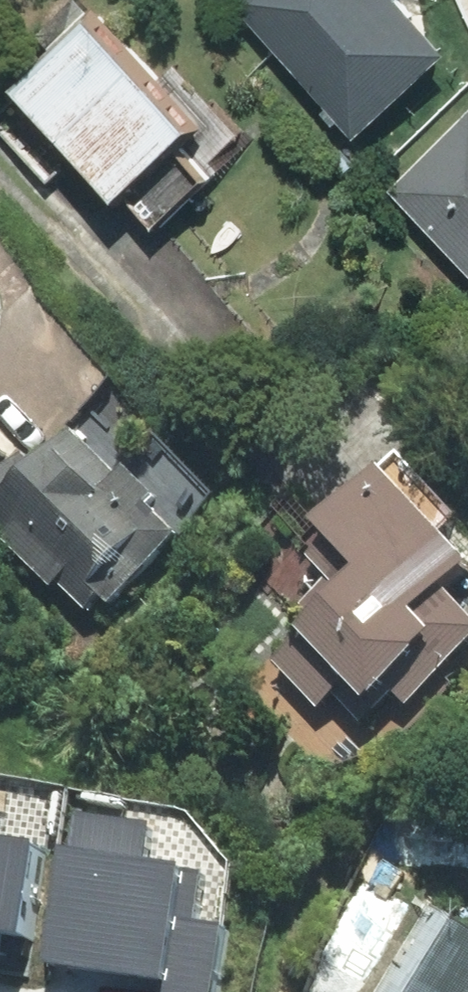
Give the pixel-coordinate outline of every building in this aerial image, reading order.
[(229,2),(351,135),(438,57),(387,0),(231,0),(229,2)] [(150,231),(240,148),(172,74),(157,87),(89,13),(2,92),(15,106),(0,119),(0,134),(44,182),(67,160),(108,204),(117,196),(150,231)] [(389,192),(467,273),(467,116),(389,192)] [(106,603),(176,531),(147,502),(156,493),(121,459),(111,469),(64,423),(25,463),(17,454),(0,471),(0,523),(81,601),(92,590),(106,603)] [(311,553),(331,574),(301,602),(308,610),(292,625),(299,632),(271,658),(314,703),(331,688),(358,717),(390,687),(404,702),(467,641),(467,608),(443,581),(466,559),(436,526),(451,512),(392,451),(378,464),(374,460),(313,517),(330,535),(311,553)] [(146,821),(70,810),(48,963),(163,980),(162,991),(208,991),(218,923),(190,919),(197,868),(140,860),(146,821)] [(16,932),(30,843),(0,839),(0,930),(16,932)] [(437,909),(386,991),(467,991),(467,928),(437,909)]
